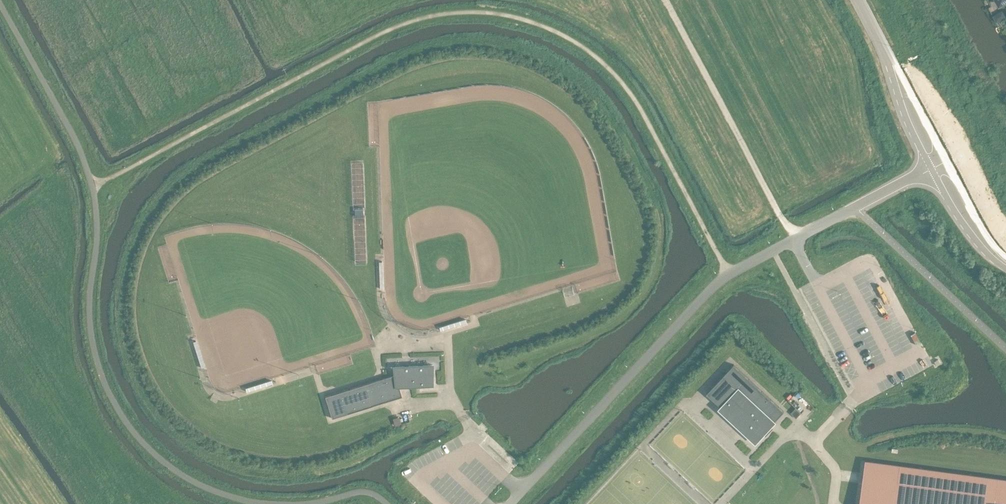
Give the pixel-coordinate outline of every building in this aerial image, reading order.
[(1002,9),(997,12),(1000,18),(1005,15),(1002,9)] [(432,364),(415,365),(395,366),(395,374),(325,396),(331,418),(403,396),(400,386),(434,385),(432,364)] [(771,425),(784,411),(734,364),(706,393),(721,407),(721,406),(750,430),(754,425),(765,435),(773,427),(771,425)] [(795,407),(790,413),(796,418),(801,412),(795,407)] [(845,455),(856,456),(857,446),(847,445),(845,455)] [(865,459),(859,503),(1005,503),(1005,478),(865,459)]
